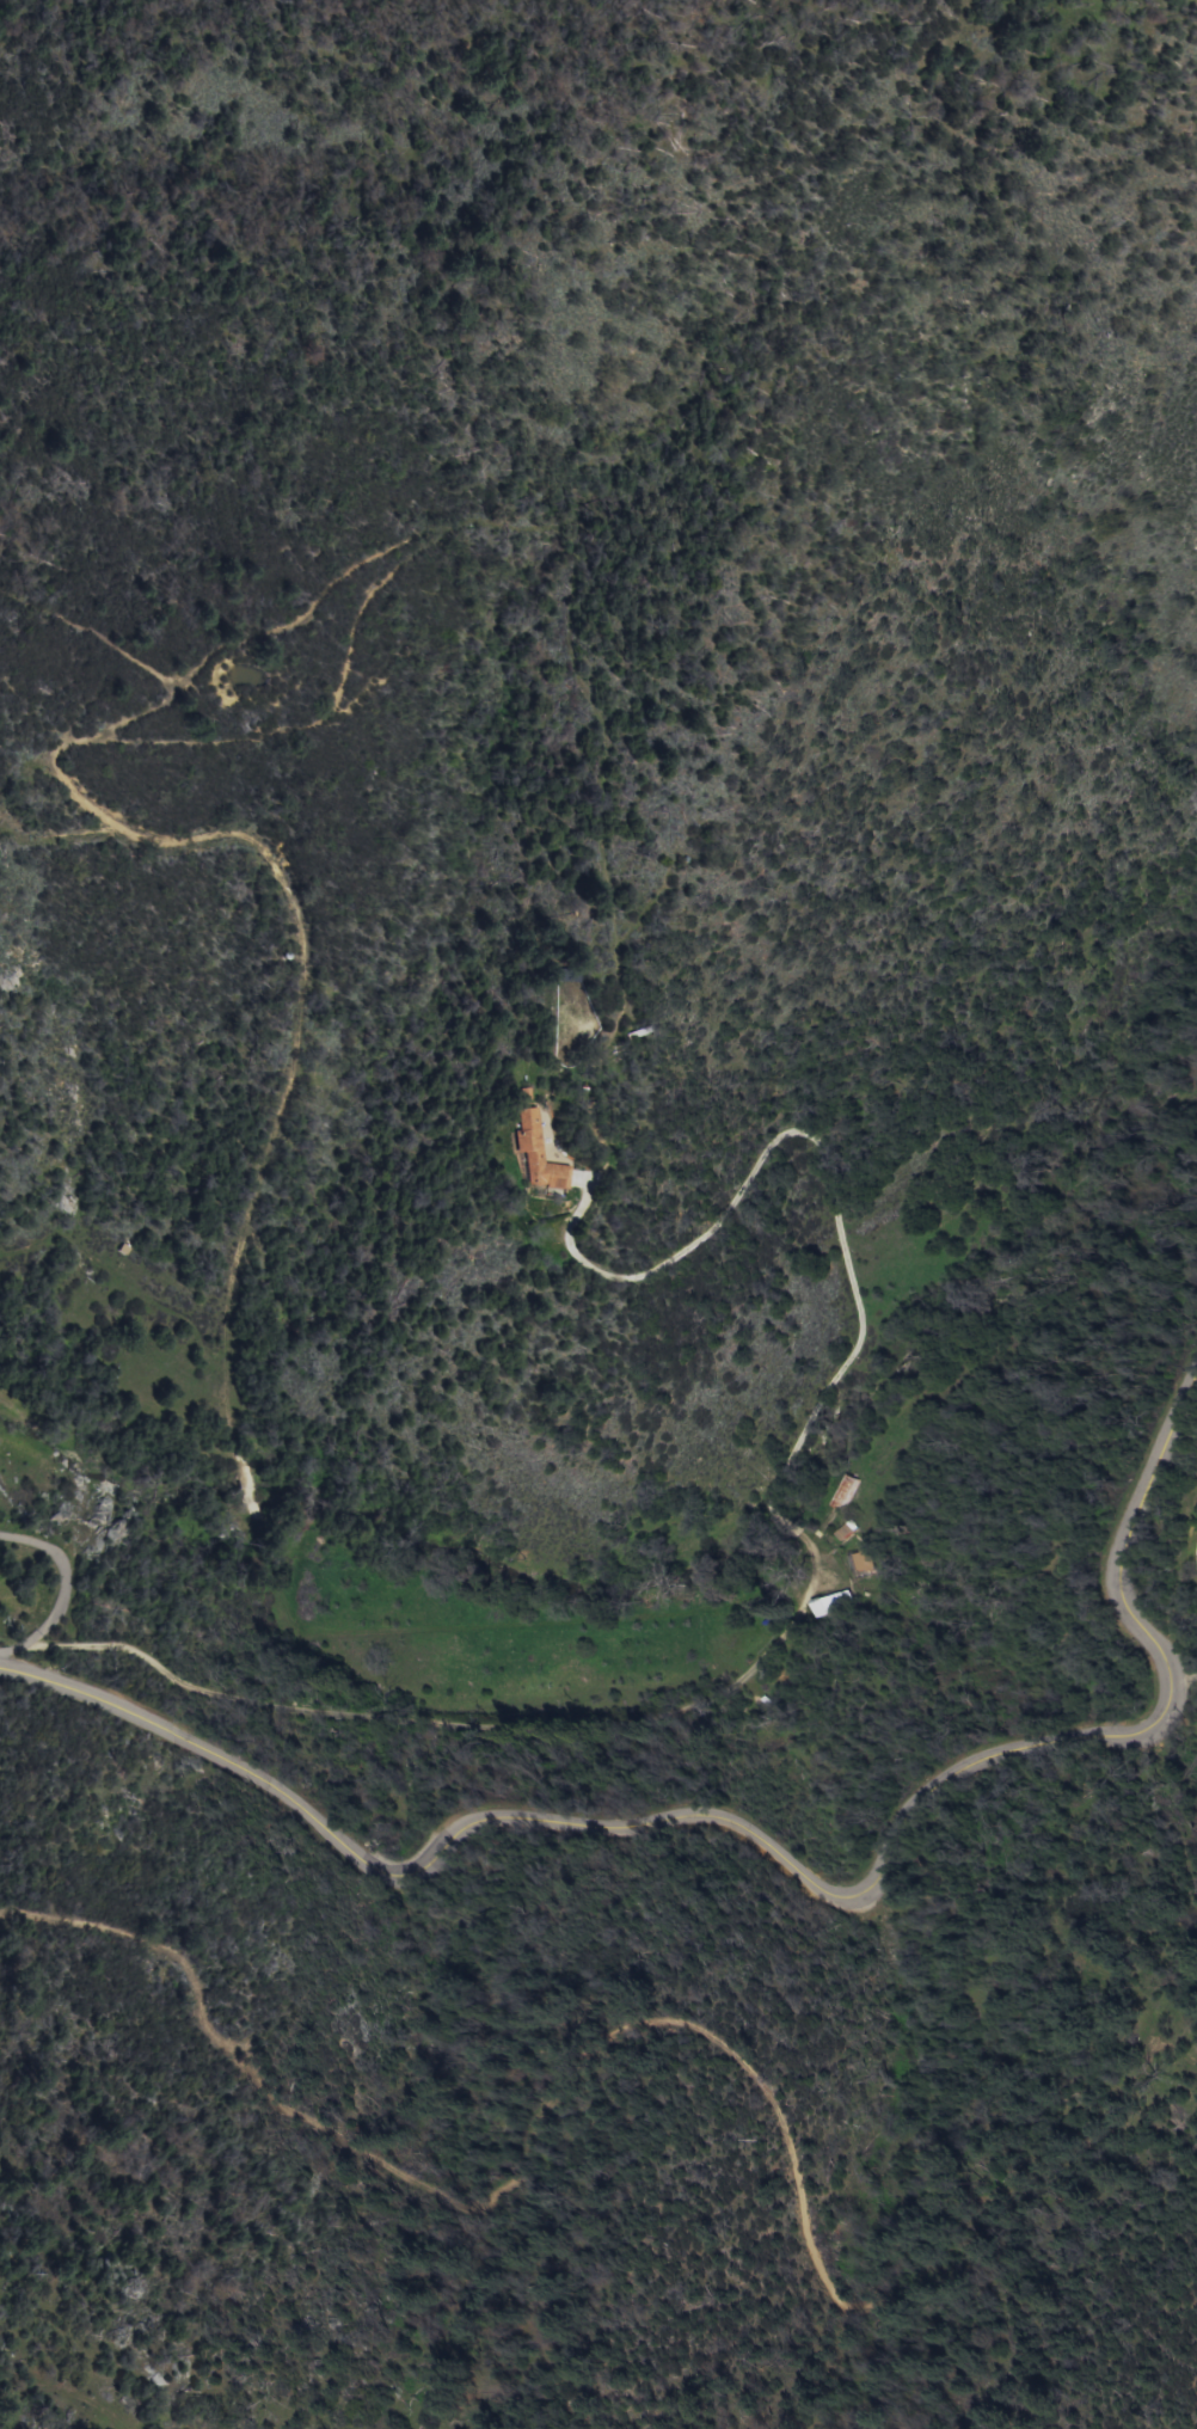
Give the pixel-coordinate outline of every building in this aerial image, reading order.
[(570,1164),(545,1166),(539,1107),(515,1109),(519,1152),(525,1151),(529,1189),(572,1185),(570,1164)]
